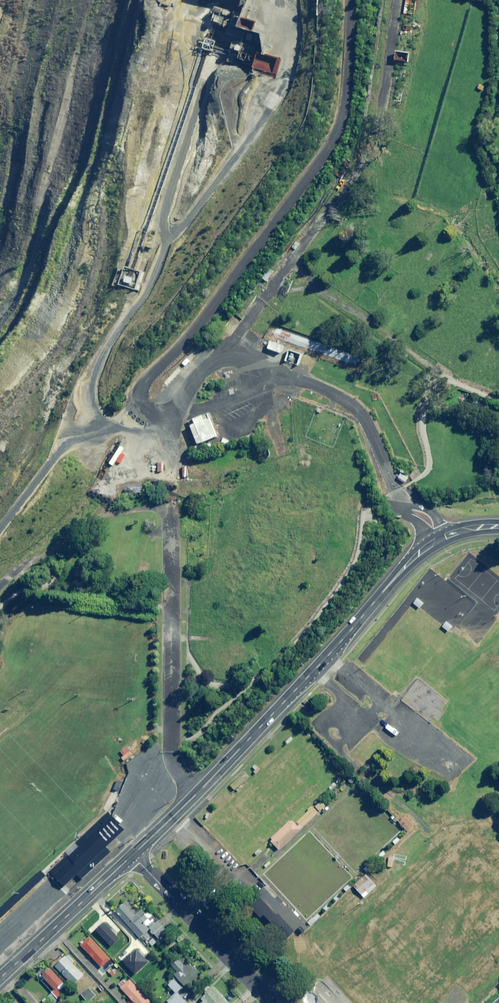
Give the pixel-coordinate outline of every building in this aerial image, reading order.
[(216,2),(225,5),(222,15),(230,17),(235,1),(238,1),(238,0),(217,0),(216,2)] [(240,13),(234,11),(231,20),(216,15),(214,22),(226,26),(224,34),(259,45),(261,37),(263,31),(248,4),(243,2),(240,13)] [(257,47),(232,40),(229,48),(225,61),(250,69),(257,47)] [(411,53),(396,51),(395,59),(410,61),(411,53)] [(281,59),(259,53),(254,71),(276,78),(281,59)] [(144,272),(129,267),(122,286),(138,291),(140,286),(144,272)] [(284,346),(270,341),(268,349),(281,353),(284,346)] [(204,420),(203,415),(194,419),(196,424),(191,426),(198,444),(217,437),(209,418),(204,420)] [(124,761),(126,759),(132,755),(126,748),(121,752),(124,756),(121,758),(124,761)] [(326,806),(321,801),(315,806),(320,811),(326,806)] [(266,841),(276,851),(315,814),(310,809),(294,825),(289,820),(266,841)] [(378,885),(367,873),(354,887),(364,898),(378,885)] [(299,924),(264,887),(248,902),(283,940),(299,924)] [(153,935),(154,934),(161,942),(170,933),(158,921),(156,923),(153,920),(155,918),(149,911),(146,914),(142,910),(135,916),(124,904),(115,912),(148,946),(150,944),(152,946),(156,942),(147,932),(149,930),(153,935)] [(110,959),(90,937),(81,945),(102,967),(110,959)] [(73,985),(78,980),(80,982),(82,981),(86,985),(90,981),(83,975),(72,963),(73,961),(67,955),(55,966),(73,985)] [(184,966),(177,959),(171,965),(178,972),(175,975),(187,988),(201,975),(189,962),(184,966)] [(66,986),(50,968),(42,976),(54,989),(51,992),(57,998),(62,994),(60,992),(66,986)] [(130,980),(125,984),(122,981),(118,985),(135,1002),(149,1002),(150,1002),(130,980)] [(181,988),(174,980),(168,985),(176,993),(181,988)] [(214,987),(202,999),(204,1001),(202,1002),(229,1002),(214,987)] [(47,989),(38,997),(44,1002),(54,1002),(57,1000),(47,989)] [(177,993),(168,1002),(169,1002),(185,1002),(186,1002),(177,993)]
